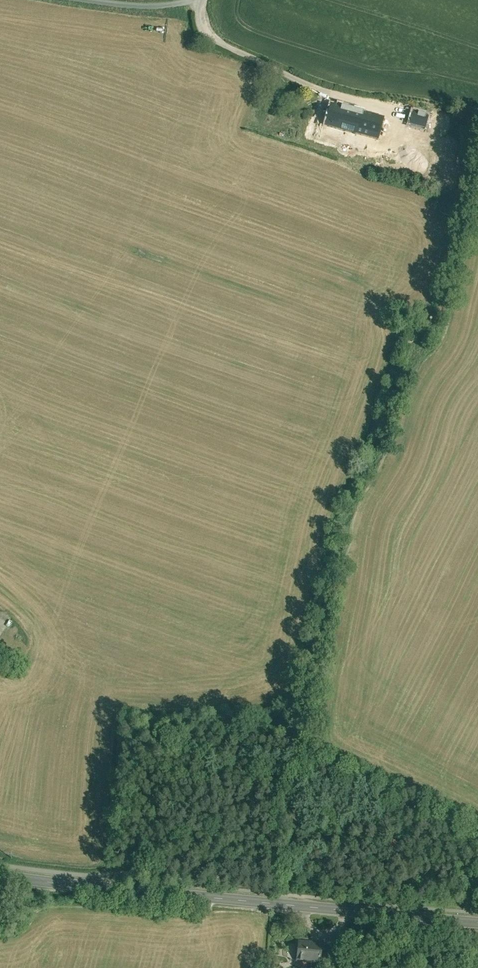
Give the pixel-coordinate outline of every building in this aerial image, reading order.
[(385,119),(335,106),(328,131),(378,144),(385,119)] [(411,112),(407,126),(428,131),(431,117),(411,112)] [(460,191),(440,184),(439,189),(437,194),(456,200),(460,191)] [(323,943),(294,939),(292,964),(321,967),(321,965),(323,947),(323,943)] [(338,948),(323,947),(321,965),(336,966),(338,948)]
